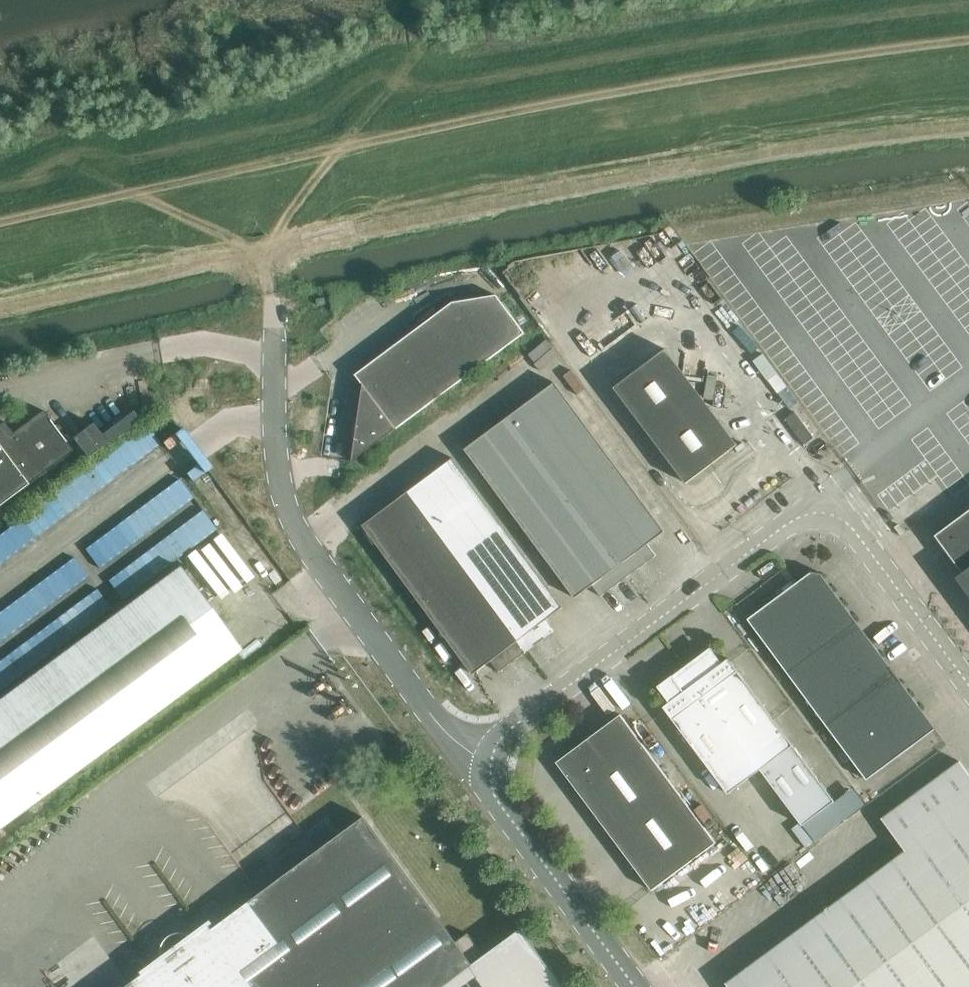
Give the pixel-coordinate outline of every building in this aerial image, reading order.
[(454,301),(356,374),(363,383),(352,461),(526,332),(497,294),(454,301)] [(556,382),(511,415),(630,575),(657,555),(649,543),(666,531),(556,382)] [(58,461),(74,449),(44,409),(13,432),(5,421),(0,424),(0,504),(58,461)] [(93,422),(74,436),(88,456),(107,442),(109,443),(140,420),(133,410),(101,434),(93,422)] [(804,443),(813,436),(795,411),(786,418),(804,443)] [(630,575),(511,415),(466,448),(576,597),(593,584),(601,596),(630,575)] [(742,441),(739,444),(735,447),(739,451),(746,446),(742,441)] [(454,458),(409,491),(527,651),(555,630),(547,619),(564,606),(454,458)] [(527,651),(409,491),(364,525),(474,673),(491,661),(499,671),(527,651)] [(936,534),(965,573),(958,578),(968,593),(968,510),(936,534)] [(241,648),(179,565),(0,698),(0,826),(241,648)] [(749,619),(783,668),(853,615),(822,573),(812,571),(811,575),(749,619)] [(783,668),(820,720),(891,667),(853,615),(783,668)] [(685,666),(761,769),(762,768),(804,824),(836,800),(794,744),(729,658),(728,659),(729,661),(725,664),(711,646),(685,666)] [(761,769),(685,666),(658,686),(672,704),(667,707),(666,705),(664,706),(729,793),(761,769)] [(891,667),(820,720),(863,782),(937,728),(902,681),(903,681),(892,667),(891,667)] [(557,762),(653,890),(717,842),(621,714),(557,762)] [(961,760),(883,818),(907,850),(727,983),(730,986),(968,986),(968,771),(961,760)] [(365,816),(128,986),(565,986),(522,928),(483,953),(468,932),(457,941),(365,816)]
